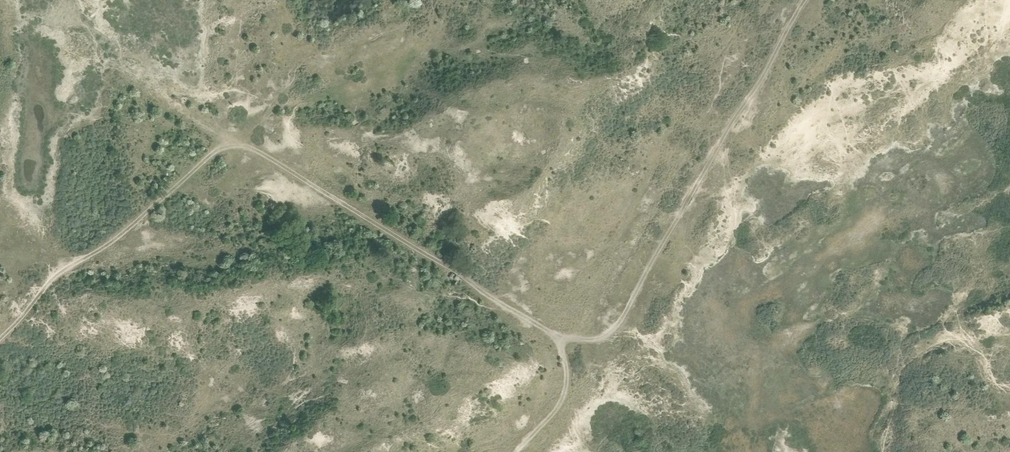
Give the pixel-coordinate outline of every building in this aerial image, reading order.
[(455,283),(458,285),(461,280),(455,275),(453,278),(456,281),(455,283)]
